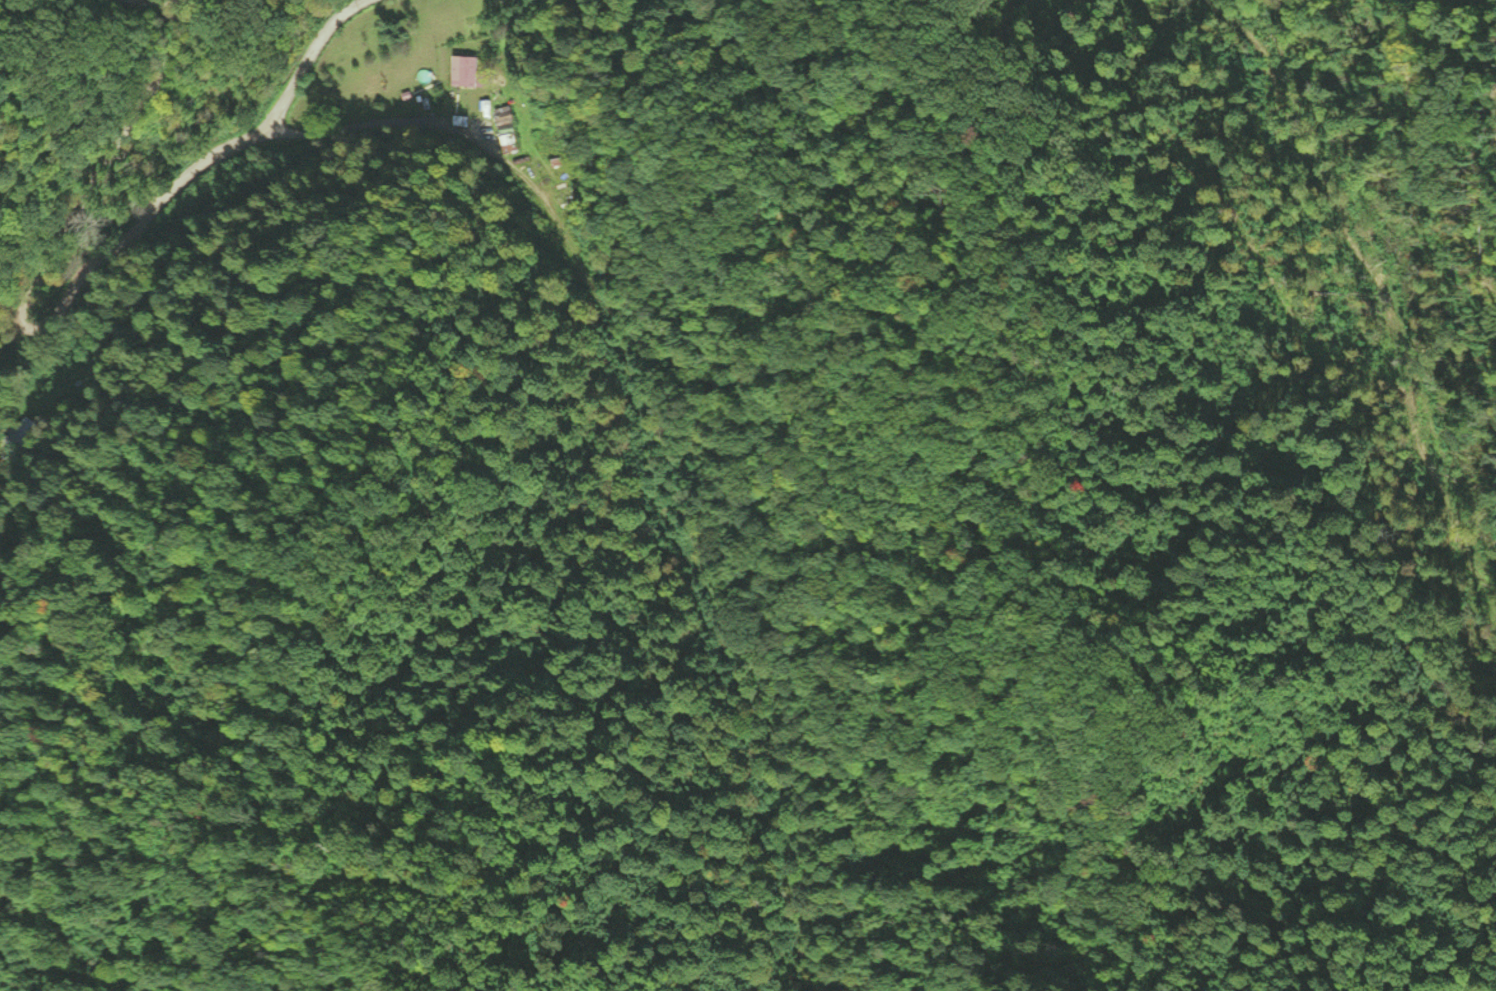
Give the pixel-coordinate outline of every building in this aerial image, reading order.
[(488,75),(482,75),(482,58),(456,58),(456,88),(488,88),(488,75)] [(577,193),(569,158),(553,162),(560,197),(577,193)]
